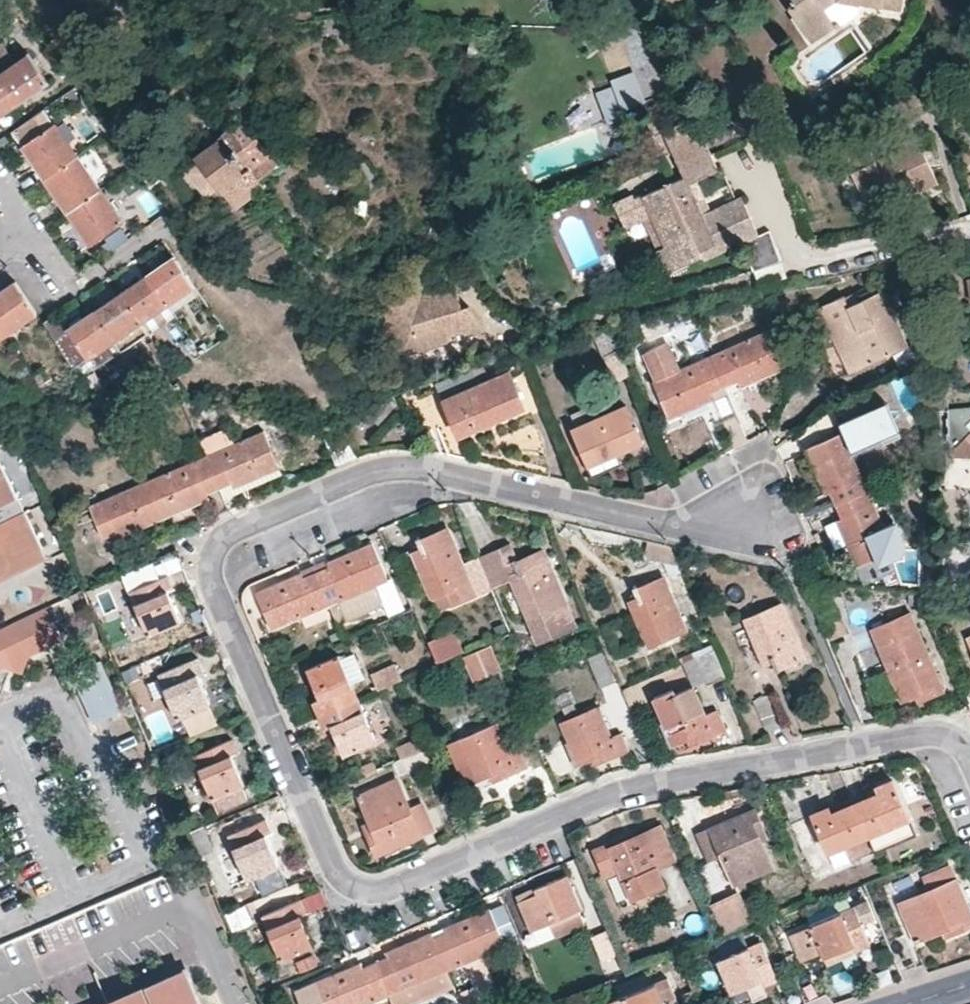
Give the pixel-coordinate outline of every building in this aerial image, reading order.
[(795,5),(788,9),(804,34),(829,17),(824,8),(835,0),(792,0),(795,5)] [(857,3),(897,10),(899,0),(858,0),(857,3)] [(804,34),(809,42),(835,26),(829,17),(804,34)] [(15,105),(47,84),(27,55),(1,72),(0,73),(0,85),(15,105)] [(668,92),(656,62),(633,72),(634,74),(645,101),(668,92)] [(645,101),(634,74),(618,80),(631,114),(647,107),(645,101)] [(15,105),(0,85),(0,115),(15,105)] [(44,109),(12,132),(43,179),(76,157),(44,109)] [(642,219),(651,215),(664,246),(655,249),(665,272),(701,256),(699,251),(735,235),(739,243),(757,235),(739,198),(709,211),(700,214),(686,185),(696,180),(716,172),(692,118),(661,132),(681,178),(633,199),(642,219)] [(190,170),(207,193),(217,185),(234,207),(263,186),(259,180),(278,166),(244,121),(196,156),(201,163),(190,170)] [(894,154),(884,159),(872,131),(828,151),(841,178),(849,174),(856,190),(860,189),(869,210),(873,216),(893,205),(890,198),(911,187),(915,194),(935,185),(925,164),(916,145),(894,154)] [(893,150),(894,154),(916,145),(914,140),(893,150)] [(43,179),(65,212),(98,190),(76,157),(43,179)] [(700,214),(709,211),(696,180),(686,185),(700,214)] [(65,212),(88,245),(121,224),(98,190),(65,212)] [(632,196),(613,204),(623,227),(642,219),(633,199),(632,196)] [(651,215),(642,219),(655,249),(664,246),(651,215)] [(739,243),(735,235),(699,251),(701,256),(703,260),(739,243)] [(167,306),(194,287),(174,257),(147,276),(167,306)] [(147,276),(121,294),(141,325),(167,306),(147,276)] [(15,282),(0,292),(0,333),(3,337),(37,315),(15,282)] [(452,283),(421,292),(416,286),(372,319),(401,356),(446,343),(449,337),(461,333),(467,336),(482,332),(463,308),(455,310),(452,302),(457,300),(452,283)] [(906,346),(881,291),(847,306),(842,296),(818,308),(848,373),(884,357),(906,346)] [(121,294),(94,311),(114,341),(141,325),(121,294)] [(94,311),(67,329),(78,345),(68,353),(77,366),(114,341),(94,311)] [(114,341),(120,351),(146,334),(141,325),(114,341)] [(784,368),(768,330),(709,356),(724,388),(735,383),(743,379),(746,385),(784,368)] [(609,331),(594,337),(602,355),(616,349),(609,331)] [(922,357),(916,346),(897,355),(903,366),(922,357)] [(618,352),(604,358),(614,381),(628,375),(618,352)] [(724,388),(709,356),(650,382),(667,419),(682,413),(707,402),(704,396),(724,388)] [(502,375),(478,385),(476,381),(485,376),(481,366),(473,369),(471,370),(435,384),(452,424),(455,431),(485,418),(487,423),(523,409),(508,373),(502,375)] [(735,383),(738,388),(746,385),(743,379),(735,383)] [(726,393),(724,388),(704,396),(707,402),(726,393)] [(367,415),(377,424),(395,404),(385,396),(367,415)] [(887,401),(837,421),(850,453),(900,433),(887,401)] [(585,460),(611,449),(613,453),(640,442),(624,407),(572,429),(585,460)] [(487,423),(485,418),(455,431),(458,436),(487,423)] [(452,424),(439,429),(450,455),(468,460),(458,436),(455,431),(452,424)] [(230,445),(224,429),(196,440),(203,456),(230,445)] [(956,455),(969,455),(969,430),(951,449),(956,455)] [(278,469),(263,431),(230,445),(203,456),(218,489),(230,483),(237,480),(240,486),(278,469)] [(835,505),(866,491),(842,433),(805,450),(824,495),(830,493),(835,505)] [(613,453),(611,449),(585,460),(587,464),(613,453)] [(218,489),(203,456),(147,481),(163,518),(201,502),(199,496),(205,494),(218,489)] [(20,501),(0,460),(0,511),(20,501)] [(240,486),(237,480),(230,483),(233,489),(240,486)] [(163,518),(147,481),(89,506),(102,538),(116,532),(121,529),(123,535),(163,518)] [(840,518),(836,521),(855,566),(892,550),(866,491),(835,505),(840,518)] [(24,511),(20,501),(0,511),(0,523),(24,511)] [(46,560),(24,511),(0,523),(0,583),(46,560)] [(490,590),(478,560),(461,566),(446,529),(417,542),(420,550),(412,553),(431,597),(448,591),(454,605),(490,590)] [(387,580),(371,543),(325,563),(327,567),(315,572),(329,605),(337,624),(384,604),(375,585),(387,580)] [(511,551),(509,546),(499,550),(502,555),(511,551)] [(574,627),(541,551),(516,562),(511,551),(502,555),(499,550),(478,560),(490,590),(511,581),(537,642),(574,627)] [(255,593),(270,630),(300,617),(324,607),(329,605),(315,572),(302,578),(300,573),(255,593)] [(167,577),(128,593),(147,635),(180,621),(167,593),(173,590),(167,577)] [(647,647),(684,631),(665,584),(662,578),(634,590),(637,598),(628,602),(647,647)] [(96,590),(87,594),(91,604),(100,600),(96,590)] [(431,597),(438,612),(454,605),(448,591),(431,597)] [(58,601),(0,629),(0,660),(4,667),(5,667),(7,662),(23,654),(30,654),(60,639),(52,621),(65,615),(58,601)] [(781,605),(744,620),(763,665),(770,661),(773,670),(804,657),(781,605)] [(328,616),(324,607),(300,617),(304,627),(328,616)] [(833,608),(818,614),(829,640),(844,633),(833,608)] [(907,614),(869,631),(896,691),(900,701),(914,695),(923,691),(926,698),(942,690),(913,627),(907,614)] [(428,641),(438,662),(462,652),(453,631),(428,641)] [(98,643),(67,654),(97,720),(126,708),(98,643)] [(713,651),(710,644),(679,658),(682,663),(694,659),(713,651)] [(480,679),(499,671),(489,647),(470,655),(480,679)] [(713,651),(694,659),(703,682),(705,685),(724,677),(713,651)] [(600,687),(613,682),(600,653),(588,658),(600,687)] [(338,656),(306,669),(319,699),(312,702),(318,716),(357,700),(338,656)] [(198,658),(158,675),(176,719),(209,704),(197,676),(204,673),(198,658)] [(694,659),(682,663),(691,686),(703,682),(694,659)] [(371,676),(377,691),(399,682),(401,681),(394,666),(371,676)] [(715,709),(703,714),(691,686),(654,702),(661,720),(671,746),(685,741),(695,736),(698,742),(724,731),(715,709)] [(926,698),(923,691),(914,695),(917,701),(926,698)] [(765,731),(783,725),(770,695),(753,701),(765,731)] [(324,728),(330,726),(343,755),(375,741),(357,700),(318,716),(324,728)] [(619,733),(610,737),(597,706),(560,722),(568,742),(578,764),(590,759),(600,754),(603,761),(627,751),(619,733)] [(519,750),(507,754),(494,724),(458,739),(466,758),(476,780),(488,775),(496,771),(500,779),(526,767),(519,750)] [(698,742),(695,736),(685,741),(688,747),(698,742)] [(241,787),(244,785),(231,756),(237,754),(231,740),(193,756),(211,799),(241,787)] [(429,762),(423,748),(399,759),(405,773),(429,762)] [(603,761),(600,754),(590,759),(592,766),(603,761)] [(496,771),(488,775),(492,782),(500,779),(496,771)] [(420,804),(408,809),(395,780),(358,797),(369,823),(374,833),(368,835),(376,854),(431,829),(420,804)] [(868,797),(853,803),(874,849),(913,833),(891,781),(875,787),(878,793),(868,797)] [(211,799),(216,811),(245,799),(241,787),(211,799)] [(865,791),(868,797),(878,793),(875,787),(865,791)] [(826,851),(842,845),(849,861),(874,849),(853,803),(839,809),(829,814),(826,807),(810,814),(826,851)] [(839,809),(836,803),(826,807),(829,814),(839,809)] [(709,859),(719,855),(732,882),(766,868),(768,866),(758,842),(755,833),(762,830),(753,810),(698,834),(709,859)] [(227,835),(233,848),(245,879),(277,865),(265,834),(270,832),(264,819),(227,835)] [(368,835),(374,833),(369,823),(364,825),(368,835)] [(659,827),(625,840),(624,838),(594,851),(604,875),(617,869),(631,898),(660,884),(653,867),(672,859),(659,827)] [(206,828),(193,831),(198,852),(211,849),(206,828)] [(758,842),(765,839),(762,830),(755,833),(758,842)] [(901,854),(918,849),(914,835),(897,840),(901,854)] [(233,848),(217,855),(231,885),(245,879),(233,848)] [(715,859),(695,867),(706,894),(726,886),(715,859)] [(969,924),(969,919),(948,868),(924,878),(929,890),(900,903),(915,940),(941,929),(951,925),(953,932),(969,924)] [(517,903),(530,931),(580,910),(566,876),(533,890),(536,895),(517,903)] [(536,895),(533,890),(515,897),(517,903),(536,895)] [(737,895),(711,905),(723,934),(749,923),(737,895)] [(299,899),(261,915),(279,958),(311,945),(298,915),(305,913),(299,899)] [(878,920),(871,901),(870,902),(853,909),(861,927),(878,920)] [(233,932),(253,922),(244,904),(224,914),(233,932)] [(514,935),(503,906),(491,910),(501,939),(514,935)] [(853,909),(852,907),(787,935),(799,961),(820,952),(823,957),(851,944),(853,950),(869,944),(861,927),(853,909)] [(433,938),(446,970),(503,945),(488,909),(443,928),(445,933),(433,938)] [(941,929),(943,936),(953,932),(951,925),(941,929)] [(600,962),(615,955),(604,930),(590,936),(600,962)] [(392,1003),(404,1003),(452,984),(446,970),(433,938),(431,933),(384,953),(386,959),(374,963),(388,995),(392,1003)] [(715,960),(729,992),(758,979),(762,986),(776,980),(760,942),(715,960)] [(203,961),(187,968),(200,998),(187,1003),(222,1003),(203,961)] [(300,1003),(366,1003),(388,995),(374,963),(362,969),(359,963),(294,991),(300,1003)] [(187,968),(124,995),(127,1003),(187,1003),(200,998),(187,968)] [(805,1002),(819,996),(806,969),(793,975),(805,1002)] [(778,981),(788,1003),(801,1003),(805,1002),(793,975),(778,981)] [(608,1003),(677,1003),(666,978),(607,1001),(608,1003)] [(696,1002),(703,999),(698,987),(691,990),(696,1002)] [(680,995),(684,1003),(691,1003),(696,1002),(691,990),(680,995)]
